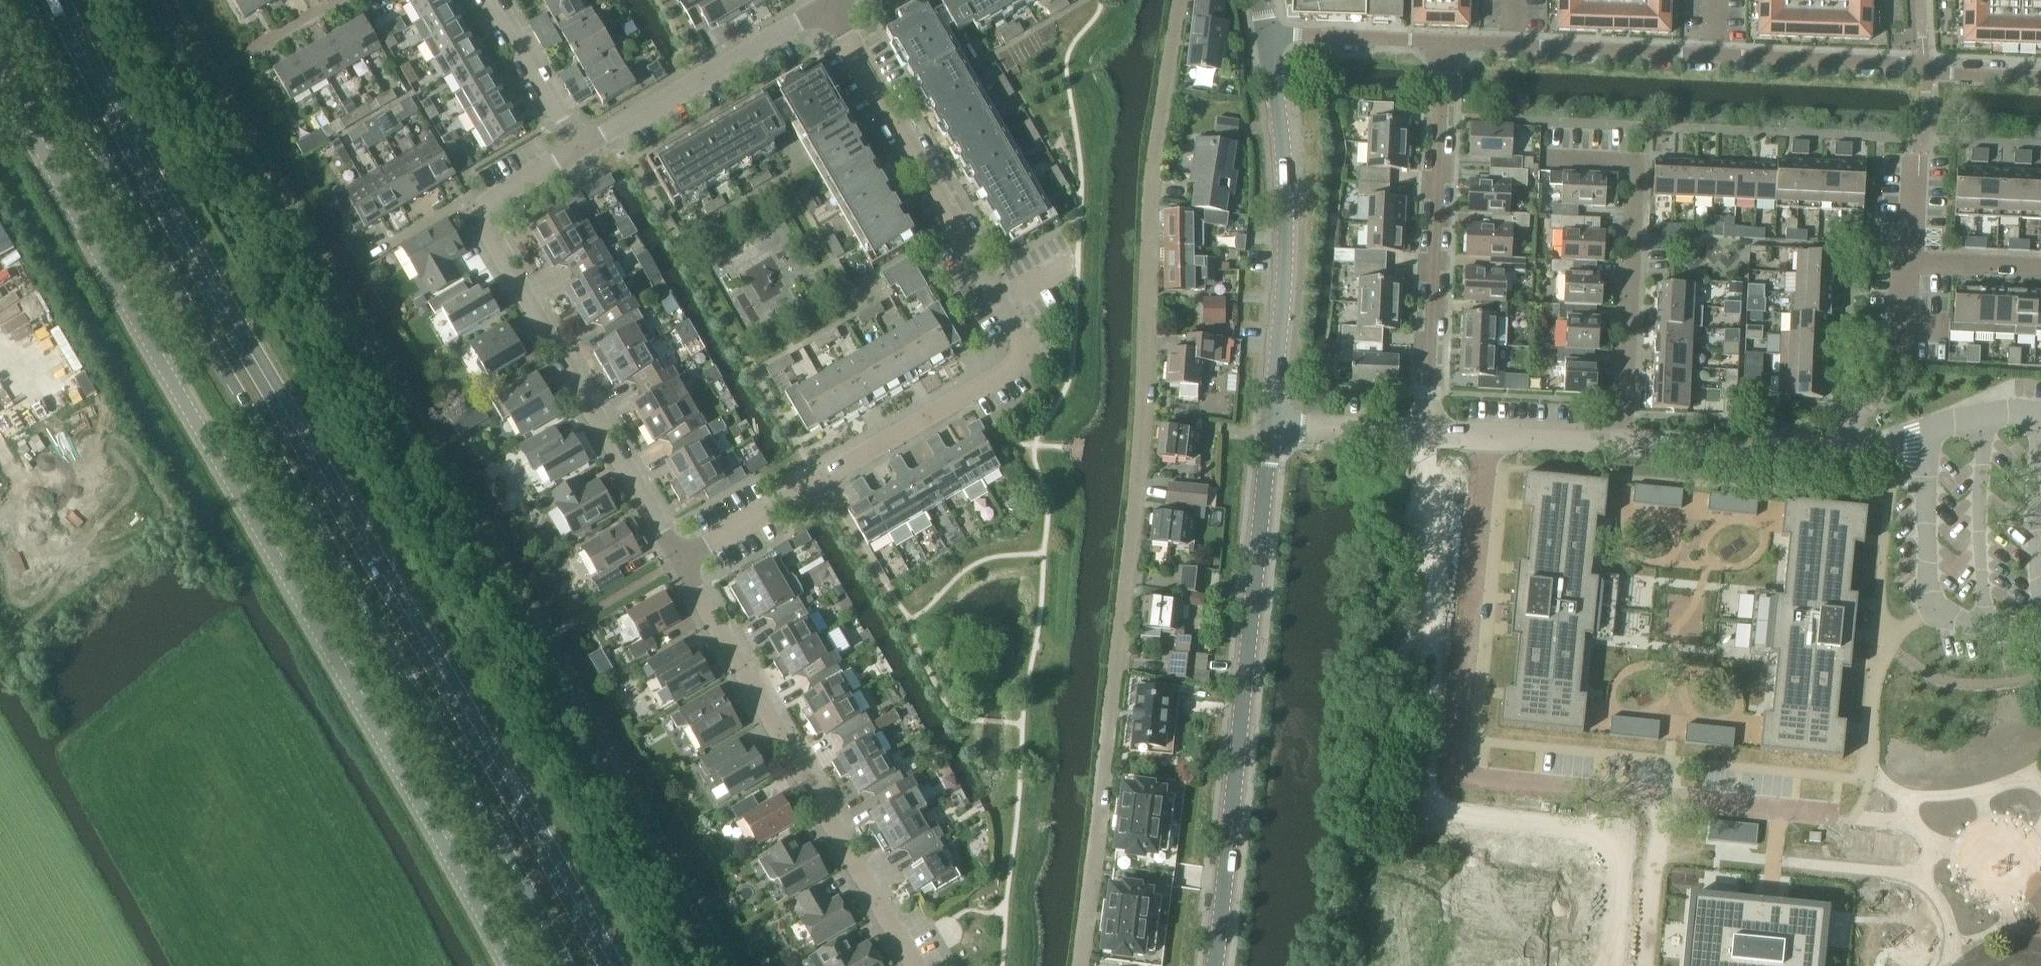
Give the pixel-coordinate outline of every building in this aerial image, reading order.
[(243,19),(264,7),(260,0),(232,0),(243,19)] [(450,4),(448,0),(411,0),(409,2),(420,21),(450,4)] [(541,1),(543,4),(543,3),(556,26),(590,8),(585,0),(543,0),(541,1)] [(679,3),(696,32),(707,26),(708,28),(715,24),(718,28),(729,22),(716,0),(684,0),(679,3)] [(729,22),(740,15),(737,11),(744,7),(740,0),(716,0),(729,22)] [(943,11),(932,18),(922,1),(895,17),(895,18),(897,17),(901,24),(886,34),(885,34),(912,79),(925,102),(926,103),(952,148),(965,170),(979,194),(992,216),(1009,247),(1057,219),(1051,210),(1045,213),(1033,192),(1006,146),(981,101),(967,78),(965,75),(954,56),(936,26),(948,19),(952,25),(956,33),(957,33),(972,24),(977,32),(1001,18),(1033,0),(937,0),(943,11)] [(1053,4),(1058,12),(1068,6),(1065,0),(1060,0),(1053,4)] [(1225,23),(1219,22),(1222,1),(1215,0),(1196,0),(1188,66),(1219,70),(1225,23)] [(1286,18),(1316,19),(1316,22),(1356,24),(1356,21),(1373,21),(1373,24),(1388,25),(1388,22),(1402,22),(1403,0),(1283,0),(1286,18)] [(1411,26),(1468,28),(1469,0),(1412,0),(1411,26)] [(1557,31),(1669,34),(1670,0),(1557,0),(1557,31)] [(1758,6),(1751,6),(1751,24),(1758,24),(1757,37),(1870,41),(1871,0),(1758,0),(1758,6)] [(1963,14),(1956,13),(1956,29),(1963,30),(1962,44),(2040,47),(2040,0),(1964,0),(1963,14)] [(421,22),(415,25),(425,42),(460,21),(450,4),(420,21),(421,22)] [(1053,4),(1045,8),(1050,16),(1058,12),(1053,4)] [(590,8),(556,26),(570,50),(571,53),(605,33),(590,8)] [(347,28),(364,57),(380,48),(363,19),(347,28)] [(460,21),(425,42),(435,60),(470,39),(460,21)] [(541,28),(548,39),(556,34),(550,24),(541,28)] [(1018,24),(1008,30),(1012,38),(1022,32),(1018,24)] [(346,68),(364,57),(347,28),(329,39),(346,68)] [(387,28),(379,33),(384,42),(392,37),(387,28)] [(539,44),(548,39),(541,28),(533,33),(539,44)] [(1008,30),(999,35),(1004,43),(1012,38),(1008,30)] [(605,33),(571,53),(573,56),(573,55),(587,79),(620,59),(605,33)] [(392,37),(384,42),(388,49),(397,45),(392,37)] [(328,78),(346,68),(329,39),(311,50),(328,78)] [(470,39),(435,60),(445,77),(451,74),(480,57),(470,39)] [(311,88),(328,78),(311,50),(294,59),(311,88)] [(480,57),(451,74),(461,92),(491,74),(480,57)] [(290,100),(311,88),(294,59),(273,72),(290,100)] [(620,59),(587,79),(600,102),(602,106),(605,104),(635,86),(620,59)] [(408,64),(400,68),(405,77),(413,72),(408,64)] [(871,267),(918,240),(888,188),(821,72),(806,80),(805,81),(800,73),(802,72),(801,71),(774,87),(783,104),(772,110),(762,94),(646,161),(673,209),(774,150),(769,142),(785,133),(776,118),(788,112),(871,254),(865,257),(871,267)] [(413,72),(405,77),(410,85),(417,80),(413,72)] [(461,92),(455,95),(466,112),(501,92),(491,74),(461,92)] [(580,76),(572,80),(578,91),(586,86),(580,76)] [(1002,76),(994,80),(1000,90),(1008,85),(1002,76)] [(572,80),(563,85),(569,96),(578,91),(572,80)] [(1008,85),(1000,90),(1005,98),(1013,94),(1008,85)] [(392,91),(386,94),(391,102),(396,99),(392,91)] [(501,92),(466,112),(476,130),(481,127),(511,110),(501,92)] [(386,94),(375,101),(380,108),(391,102),(386,94)] [(428,99),(420,104),(425,112),(433,108),(428,99)] [(351,101),(342,106),(348,115),(356,111),(351,101)] [(1367,144),(1407,146),(1408,121),(1382,120),(1383,104),(1358,103),(1357,119),(1368,120),(1367,144)] [(400,105),(391,109),(396,117),(404,113),(400,105)] [(433,108),(425,112),(430,120),(438,116),(433,108)] [(391,109),(383,114),(388,122),(396,117),(391,109)] [(481,127),(476,130),(486,148),(521,127),(511,110),(481,127)] [(356,111),(350,115),(354,123),(361,119),(356,111)] [(350,115),(340,121),(345,129),(354,123),(350,115)] [(1235,138),(1237,122),(1215,119),(1213,135),(1235,138)] [(1026,134),(1034,130),(1029,121),(1021,125),(1026,134)] [(364,125),(356,129),(361,138),(369,133),(364,125)] [(1472,125),(1471,157),(1495,158),(1494,170),(1521,171),(1522,158),(1509,158),(1510,127),(1472,125)] [(330,127),(322,131),(327,139),(335,134),(330,127)] [(356,129),(348,134),(352,143),(361,138),(356,129)] [(1034,130),(1026,134),(1031,144),(1039,139),(1034,130)] [(449,135),(441,139),(446,148),(454,143),(449,135)] [(433,138),(414,149),(436,187),(455,176),(433,138)] [(338,140),(330,145),(335,153),(343,148),(338,140)] [(1791,141),(1791,155),(1799,155),(1800,142),(1791,141)] [(1800,142),(1799,155),(1807,155),(1808,142),(1800,142)] [(454,143),(446,148),(451,156),(458,151),(454,143)] [(1224,213),(1233,148),(1197,143),(1193,176),(1196,176),(1192,208),(1204,210),(1214,211),(1224,213)] [(1835,143),(1834,157),(1843,157),(1843,143),(1835,143)] [(1843,143),(1843,157),(1851,157),(1852,144),(1843,143)] [(1406,170),(1407,146),(1367,144),(1366,168),(1358,167),(1357,183),(1379,184),(1380,169),(1406,170)] [(343,148),(335,153),(341,164),(350,160),(343,148)] [(414,149),(397,159),(419,197),(436,187),(414,149)] [(1971,150),(1970,163),(1978,163),(1979,150),(1971,150)] [(1979,150),(1978,163),(1987,164),(1987,150),(1979,150)] [(2014,151),(2014,165),(2022,165),(2023,152),(2014,151)] [(2023,152),(2022,165),(2031,165),(2031,152),(2023,152)] [(397,159),(379,170),(401,207),(419,197),(397,159)] [(1654,161),(1652,197),(1673,198),(1674,162),(1654,161)] [(1775,202),(1775,208),(1797,209),(1799,162),(1777,161),(1777,166),(1775,202)] [(1674,162),(1673,198),(1693,199),(1695,163),(1674,162)] [(1799,162),(1797,209),(1819,210),(1821,162),(1799,162)] [(1821,162),(1819,210),(1841,211),(1843,163),(1821,162)] [(1695,163),(1693,199),(1714,200),(1715,164),(1695,163)] [(1843,163),(1841,211),(1862,212),(1863,203),(1863,198),(1864,177),(1864,172),(1864,164),(1843,163)] [(1715,164),(1714,200),(1723,205),(1723,200),(1734,201),(1736,164),(1715,164)] [(1736,164),(1734,201),(1755,201),(1756,165),(1736,164)] [(1756,165),(1755,201),(1775,202),(1777,166),(1756,165)] [(1055,167),(1047,171),(1053,181),(1061,176),(1055,167)] [(1956,169),(1954,217),(1976,218),(1978,170),(1956,169)] [(379,170),(362,180),(384,218),(401,207),(379,170)] [(1470,182),(1468,215),(1497,216),(1508,216),(1509,187),(1526,188),(1527,171),(1521,171),(1494,170),(1494,183),(1470,182)] [(1978,170),(1976,218),(1998,218),(2000,171),(1978,170)] [(759,175),(764,183),(771,179),(766,171),(759,175)] [(1550,171),(1549,185),(1562,186),(1561,205),(1553,204),(1552,216),(1561,216),(1577,217),(1578,206),(1605,207),(1607,174),(1550,171)] [(2000,171),(1998,218),(2020,219),(2022,172),(2000,171)] [(2020,219),(2040,220),(2040,173),(2022,172),(2020,219)] [(753,190),(764,183),(759,175),(748,182),(753,190)] [(1061,176),(1053,181),(1058,189),(1066,185),(1061,176)] [(362,180),(334,196),(344,214),(353,209),(365,229),(384,218),(362,180)] [(1383,184),(1379,184),(1357,183),(1357,196),(1368,196),(1367,225),(1403,226),(1405,198),(1383,197),(1383,184)] [(806,190),(798,195),(804,205),(811,201),(806,190)] [(535,228),(531,231),(533,235),(542,250),(588,224),(578,207),(586,202),(580,192),(545,213),(549,220),(535,228)] [(720,198),(712,202),(717,210),(725,206),(720,198)] [(816,199),(812,201),(816,209),(821,206),(816,199)] [(811,201),(804,205),(808,213),(816,209),(812,201),(811,201)] [(712,202),(702,208),(706,216),(717,210),(712,202)] [(1214,226),(1214,211),(1204,210),(1204,224),(1214,226)] [(1191,212),(1164,212),(1164,246),(1193,246),(1193,248),(1203,248),(1203,223),(1193,223),(1193,214),(1191,212)] [(1468,225),(1466,257),(1495,258),(1510,258),(1511,229),(1529,230),(1529,217),(1508,216),(1497,216),(1496,226),(1468,225)] [(1561,216),(1560,231),(1563,231),(1561,262),(1595,263),(1601,263),(1603,232),(1583,231),(1584,217),(1577,217),(1561,216)] [(1713,227),(1712,238),(1733,239),(1734,228),(1734,219),(1713,218),(1713,227)] [(458,279),(448,261),(463,252),(446,222),(401,248),(419,278),(423,276),(433,294),(458,279)] [(588,224),(542,250),(551,265),(553,270),(558,267),(568,261),(573,271),(604,253),(588,224)] [(1402,253),(1403,226),(1367,225),(1366,251),(1353,251),(1353,263),(1375,264),(1379,264),(1380,252),(1402,253)] [(1661,225),(1661,236),(1671,236),(1672,225),(1661,225)] [(1672,225),(1671,236),(1682,237),(1683,226),(1672,225)] [(0,226),(0,259),(14,251),(0,226)] [(1702,227),(1702,237),(1712,238),(1713,227),(1702,227)] [(1734,228),(1733,239),(1753,240),(1754,229),(1734,228)] [(1754,229),(1753,240),(1764,240),(1764,229),(1754,229)] [(1785,230),(1785,241),(1796,242),(1796,231),(1785,230)] [(1796,231),(1796,242),(1806,242),(1806,231),(1796,231)] [(1829,232),(1828,243),(1839,244),(1840,233),(1829,232)] [(1840,233),(1839,244),(1845,244),(1849,244),(1850,233),(1840,233)] [(832,236),(824,241),(830,251),(838,246),(832,236)] [(694,237),(686,242),(689,247),(697,242),(694,237)] [(1965,239),(1964,249),(1975,250),(1975,239),(1965,239)] [(1975,239),(1975,250),(1985,250),(1986,240),(1975,239)] [(2008,241),(2007,251),(2018,252),(2019,241),(2008,241)] [(2019,241),(2018,252),(2028,252),(2029,242),(2019,241)] [(838,246),(830,251),(835,259),(843,254),(838,246)] [(1193,246),(1164,246),(1164,268),(1193,267),(1199,270),(1214,269),(1214,259),(1193,259),(1193,248),(1193,246)] [(0,262),(0,276),(20,264),(14,253),(0,262)] [(569,286),(564,289),(567,293),(576,308),(621,282),(604,253),(573,271),(579,280),(569,286)] [(1796,253),(1795,274),(1832,276),(1833,255),(1796,253)] [(927,287),(909,257),(881,274),(889,289),(896,284),(905,300),(927,287)] [(1466,270),(1464,302),(1481,303),(1503,303),(1504,274),(1524,275),(1525,259),(1510,258),(1495,258),(1494,271),(1466,270)] [(1550,261),(1550,274),(1565,275),(1564,306),(1595,307),(1599,307),(1600,288),(1597,288),(1597,275),(1595,275),(1595,263),(1561,262),(1550,261)] [(1375,280),(1375,264),(1353,263),(1352,279),(1358,280),(1357,304),(1400,306),(1401,281),(1375,280)] [(1193,267),(1164,268),(1164,290),(1204,290),(1204,281),(1214,281),(1214,269),(1199,270),(1193,267)] [(1795,274),(1795,295),(1831,296),(1832,276),(1795,274)] [(621,282),(576,308),(585,323),(587,328),(591,325),(602,319),(607,329),(638,311),(621,282)] [(1728,282),(1727,296),(1741,296),(1741,283),(1728,282)] [(469,294),(462,283),(427,303),(435,315),(442,311),(447,319),(446,319),(457,338),(499,313),(488,295),(483,298),(478,288),(469,294)] [(1657,285),(1656,306),(1692,308),(1693,286),(1657,285)] [(1949,324),(1949,333),(1974,334),(1976,290),(1955,289),(1953,324),(1949,324)] [(1976,290),(1974,334),(1994,335),(1996,291),(1976,290)] [(1996,291),(1994,335),(2015,336),(2017,292),(1996,291)] [(2017,292),(2015,336),(2035,337),(2036,329),(2037,293),(2017,292)] [(1790,315),(1830,317),(1831,296),(1795,295),(1794,315),(1790,315)] [(423,297),(412,303),(416,309),(426,303),(423,297)] [(1204,299),(1204,324),(1226,325),(1227,299),(1204,299)] [(1747,299),(1746,314),(1749,314),(1763,314),(1763,300),(1747,299)] [(879,303),(870,308),(875,317),(884,312),(879,303)] [(1464,313),(1462,345),(1495,346),(1504,347),(1506,320),(1506,303),(1503,303),(1481,303),(1480,314),(1464,313)] [(1399,330),(1400,306),(1357,304),(1356,328),(1339,327),(1339,343),(1372,344),(1372,329),(1399,330)] [(910,324),(935,368),(954,357),(949,350),(960,344),(937,305),(924,312),(926,315),(910,324)] [(424,306),(418,310),(422,316),(428,312),(424,306)] [(1559,306),(1558,320),(1566,321),(1565,349),(1593,350),(1597,351),(1599,319),(1595,319),(1595,307),(1564,306),(1559,306)] [(1656,306),(1655,327),(1691,328),(1702,329),(1703,309),(1692,308),(1656,306)] [(870,308),(856,316),(861,325),(875,317),(870,308)] [(601,351),(594,355),(602,370),(650,343),(655,340),(638,311),(607,329),(613,338),(602,344),(598,347),(601,351)] [(1763,314),(1749,314),(1749,322),(1762,322),(1763,314)] [(1790,315),(1789,335),(1825,337),(1826,317),(1830,317),(1790,315)] [(685,323),(684,324),(694,341),(695,341),(698,339),(688,321),(685,323)] [(512,336),(504,323),(469,344),(479,362),(476,364),(483,378),(487,376),(489,379),(525,358),(512,336)] [(935,368),(910,324),(887,338),(913,381),(935,368)] [(1655,327),(1654,347),(1690,348),(1691,328),(1655,327)] [(835,328),(826,334),(831,343),(840,337),(835,328)] [(826,334),(812,342),(817,351),(831,343),(826,334)] [(1781,335),(1780,355),(1824,357),(1825,337),(1789,335),(1789,336),(1781,335)] [(1167,350),(1165,384),(1198,386),(1200,357),(1216,359),(1218,339),(1187,336),(1186,351),(1167,350)] [(890,394),(913,381),(887,338),(865,351),(890,394)] [(650,343),(602,370),(611,385),(618,381),(621,386),(625,383),(635,377),(641,387),(667,372),(650,343)] [(1381,345),(1372,344),(1339,343),(1338,364),(1352,365),(1352,371),(1353,371),(1352,383),(1396,386),(1397,358),(1381,357),(1381,345)] [(1462,345),(1461,376),(1477,377),(1476,390),(1502,391),(1503,378),(1503,374),(1494,374),(1495,346),(1462,345)] [(1654,347),(1653,368),(1689,369),(1690,348),(1654,347)] [(1557,349),(1556,365),(1564,366),(1563,393),(1594,395),(1597,363),(1593,363),(1593,350),(1565,349),(1565,350),(1557,349)] [(869,407),(890,394),(865,351),(843,363),(869,407)] [(1780,355),(1779,376),(1823,378),(1824,357),(1780,355)] [(765,369),(771,378),(793,365),(788,356),(765,369)] [(847,419),(869,407),(843,363),(835,368),(821,376),(847,419)] [(1330,382),(1331,365),(1322,364),(1321,382),(1330,382)] [(1653,368),(1652,387),(1688,389),(1689,369),(1653,368)] [(636,402),(632,404),(634,409),(643,424),(689,398),(672,369),(667,372),(641,387),(646,396),(636,402)] [(1720,385),(1720,390),(1736,391),(1736,384),(1737,371),(1725,370),(1724,385),(1720,385)] [(1743,374),(1743,396),(1754,396),(1754,381),(1759,382),(1759,375),(1743,374)] [(821,434),(847,419),(821,376),(799,390),(797,386),(784,394),(807,433),(817,427),(821,434)] [(1778,401),(1788,402),(1788,401),(1788,398),(1823,399),(1823,378),(1779,376),(1778,401)] [(1503,378),(1502,391),(1511,391),(1511,378),(1503,378)] [(533,391),(528,381),(491,402),(503,422),(511,416),(522,436),(559,414),(542,386),(533,391)] [(1652,387),(1651,409),(1687,411),(1688,389),(1652,387)] [(1720,390),(1719,397),(1723,397),(1722,416),(1735,417),(1736,398),(1736,391),(1720,390)] [(689,398),(643,424),(652,439),(654,444),(659,441),(669,435),(674,445),(705,427),(689,398)] [(479,404),(461,414),(468,426),(486,416),(479,404)] [(971,440),(960,446),(980,481),(1000,469),(980,435),(984,432),(981,428),(978,422),(967,428),(972,436),(971,440)] [(1200,465),(1201,454),(1197,453),(1199,430),(1160,426),(1157,455),(1192,459),(1192,464),(1200,465)] [(670,460),(665,462),(668,467),(677,482),(712,461),(722,456),(705,427),(674,445),(680,454),(670,460)] [(560,442),(553,429),(521,448),(533,470),(542,465),(552,482),(585,462),(586,463),(587,463),(571,435),(560,442)] [(936,436),(926,443),(930,450),(941,444),(936,436)] [(934,461),(922,468),(943,502),(961,492),(940,454),(945,451),(941,444),(930,450),(935,458),(934,461)] [(945,451),(940,454),(961,492),(967,502),(986,491),(980,481),(960,446),(949,453),(945,452),(945,451)] [(899,458),(889,464),(893,471),(903,465),(899,458)] [(677,482),(670,486),(679,502),(686,498),(688,502),(693,499),(704,493),(708,500),(746,478),(741,469),(722,479),(712,461),(677,482)] [(896,483),(885,490),(911,535),(930,524),(924,513),(902,476),(907,473),(903,465),(893,471),(897,479),(896,483)] [(907,473),(902,476),(924,513),(943,502),(922,468),(912,474),(908,473),(907,473)] [(1502,699),(1499,725),(1582,734),(1586,697),(1578,696),(1583,644),(1584,636),(1592,637),(1591,641),(1611,643),(1618,577),(1598,575),(1597,580),(1590,579),(1590,572),(1596,519),(1603,520),(1607,483),(1575,480),(1569,479),(1525,475),(1522,501),(1521,511),(1531,512),(1525,563),(1517,562),(1517,564),(1516,572),(1516,575),(1514,595),(1513,605),(1511,624),(1510,628),(1510,636),(1509,637),(1509,638),(1518,639),(1513,689),(1503,689),(1502,699)] [(585,490),(578,479),(554,493),(560,504),(557,506),(573,534),(614,510),(598,482),(585,490)] [(862,480),(851,486),(855,493),(866,487),(862,480)] [(1205,506),(1207,487),(1168,484),(1166,502),(1205,506)] [(1634,486),(1632,505),(1656,507),(1658,488),(1634,486)] [(859,505),(847,512),(867,546),(887,535),(866,497),(870,495),(866,487),(855,493),(860,501),(859,505)] [(1658,488),(1656,507),(1680,509),(1682,492),(1682,491),(1658,488)] [(870,495),(866,497),(887,535),(893,546),(911,535),(885,490),(874,496),(870,495)] [(1709,493),(1707,512),(1731,514),(1733,496),(1709,493)] [(1733,496),(1731,514),(1756,517),(1757,498),(1733,496)] [(1754,591),(1748,657),(1768,659),(1769,655),(1776,655),(1776,663),(1770,715),(1762,715),(1759,751),(1842,760),(1844,734),(1845,723),(1835,722),(1840,676),(1840,671),(1849,672),(1849,670),(1850,662),(1851,658),(1853,639),(1853,629),(1854,629),(1855,609),(1856,606),(1857,598),(1857,597),(1857,596),(1848,595),(1853,544),(1863,545),(1864,535),(1867,509),(1784,501),(1780,537),(1788,538),(1783,591),(1782,598),(1774,597),(1775,593),(1754,591)] [(1193,552),(1195,540),(1191,539),(1193,516),(1155,512),(1151,541),(1186,544),(1185,550),(1193,552)] [(640,553),(621,521),(620,522),(623,526),(576,553),(577,554),(583,550),(598,576),(591,580),(599,594),(624,579),(617,567),(640,553)] [(737,586),(730,590),(739,606),(788,577),(778,560),(792,552),(787,543),(772,551),(772,552),(751,564),(750,564),(739,570),(744,577),(740,579),(735,582),(737,586)] [(1201,593),(1203,568),(1179,566),(1176,590),(1201,593)] [(788,577),(739,606),(748,621),(750,621),(749,620),(755,617),(758,621),(762,619),(772,612),(778,622),(803,608),(797,598),(803,595),(802,593),(802,590),(801,588),(797,581),(795,578),(792,576),(792,575),(788,577)] [(838,588),(831,592),(836,600),(839,598),(840,591),(838,588)] [(633,660),(656,647),(650,636),(678,621),(663,594),(627,614),(642,640),(627,649),(633,660)] [(577,596),(568,602),(572,608),(581,603),(577,596)] [(1192,678),(1197,636),(1183,635),(1185,625),(1180,625),(1183,602),(1144,597),(1141,627),(1175,631),(1175,636),(1177,636),(1175,653),(1170,652),(1167,676),(1192,678)] [(773,638),(769,640),(771,644),(780,660),(820,637),(819,634),(803,608),(778,622),(784,632),(773,638)] [(780,660),(773,664),(782,679),(783,679),(789,675),(791,679),(796,677),(806,670),(812,680),(837,666),(840,664),(836,657),(850,648),(839,629),(825,637),(824,635),(820,637),(780,660)] [(689,655),(682,643),(647,663),(661,688),(665,686),(674,701),(712,679),(696,651),(689,655)] [(807,696),(802,698),(805,703),(808,708),(804,710),(803,715),(807,722),(853,695),(837,666),(812,680),(817,690),(807,696)] [(609,667),(596,675),(601,683),(614,676),(609,667)] [(1172,755),(1179,687),(1139,683),(1137,710),(1133,710),(1131,722),(1135,723),(1133,738),(1130,737),(1131,736),(1130,736),(1128,751),(1172,755)] [(740,727),(718,689),(669,717),(676,729),(687,727),(701,750),(740,727)] [(853,695),(807,722),(816,738),(817,737),(817,736),(823,733),(825,737),(829,735),(840,729),(846,739),(871,724),(864,713),(864,712),(865,709),(865,704),(863,701),(861,698),(858,696),(854,695),(853,695)] [(1611,717),(1609,736),(1633,739),(1635,720),(1611,717)] [(1635,720),(1633,739),(1657,741),(1659,722),(1635,720)] [(833,764),(832,764),(841,780),(848,776),(888,753),(887,752),(889,749),(888,744),(885,738),(881,736),(877,735),(871,724),(846,739),(851,748),(841,754),(836,756),(839,761),(833,764)] [(1686,725),(1684,744),(1708,746),(1710,727),(1686,725)] [(1710,727),(1708,746),(1732,749),(1734,730),(1710,727)] [(703,763),(698,766),(702,773),(699,775),(703,780),(706,778),(710,776),(716,785),(722,782),(731,797),(767,775),(753,751),(745,756),(736,741),(702,761),(703,763)] [(888,753),(848,776),(856,791),(859,795),(863,793),(873,787),(879,796),(904,782),(888,753)] [(906,778),(913,774),(911,770),(903,774),(906,778)] [(874,812),(870,814),(872,819),(876,824),(872,826),(870,831),(874,836),(920,809),(921,811),(927,808),(910,779),(904,782),(879,796),(885,806),(874,812)] [(1111,886),(1102,950),(1114,952),(1113,956),(1130,958),(1130,954),(1142,955),(1143,951),(1154,953),(1161,897),(1167,852),(1175,796),(1163,795),(1163,791),(1151,789),(1152,785),(1136,783),(1135,787),(1123,786),(1115,849),(1111,886)] [(795,822),(779,795),(758,807),(751,796),(730,808),(737,820),(742,818),(758,844),(795,822)] [(920,809),(874,836),(884,854),(890,849),(893,853),(897,851),(907,845),(913,854),(938,840),(943,837),(935,823),(930,825),(922,812),(921,811),(920,809)] [(1709,821),(1707,841),(1755,846),(1757,826),(1709,821)] [(800,852),(792,838),(767,852),(769,854),(757,861),(768,880),(773,881),(777,879),(787,896),(825,874),(809,846),(800,852)] [(908,870),(904,873),(906,877),(910,884),(906,886),(905,890),(908,896),(910,899),(922,893),(921,890),(923,889),(930,885),(935,893),(960,878),(955,868),(950,861),(952,860),(952,859),(946,850),(945,851),(940,842),(938,840),(913,854),(919,864),(908,870)] [(827,904),(818,887),(797,899),(807,916),(800,919),(815,945),(852,924),(837,898),(827,904)] [(1787,906),(1777,905),(1761,903),(1751,902),(1692,896),(1685,965),(1820,965),(1826,910),(1787,906)] [(843,938),(816,954),(809,958),(814,965),(879,965),(865,943),(851,952),(843,938)]
